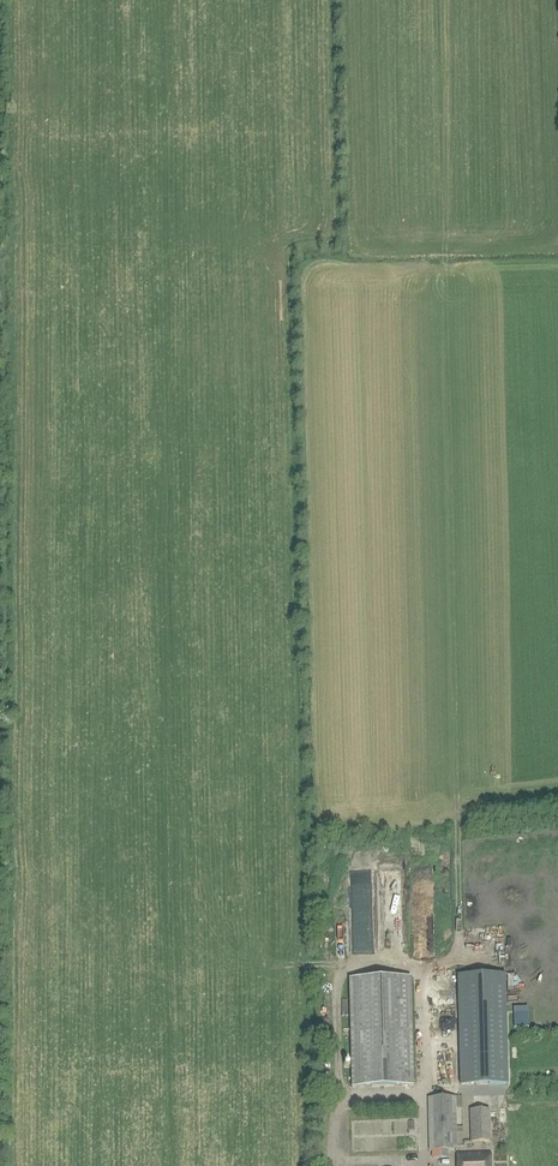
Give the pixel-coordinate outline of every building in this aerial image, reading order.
[(498,930),(484,936),(486,940),(500,934),(498,930)] [(508,1084),(505,974),(457,975),(460,1085),(508,1084)] [(413,1086),(411,977),(349,978),(351,1088),(413,1086)] [(529,1019),(529,1006),(514,1005),(514,1019),(529,1019)] [(462,1097),(427,1098),(429,1151),(432,1151),(448,1150),(457,1150),(457,1132),(463,1132),(463,1127),(457,1127),(456,1108),(462,1108),(462,1097)] [(491,1142),(490,1109),(470,1110),(470,1142),(491,1142)] [(457,1153),(457,1165),(492,1165),(491,1152),(457,1153)]
